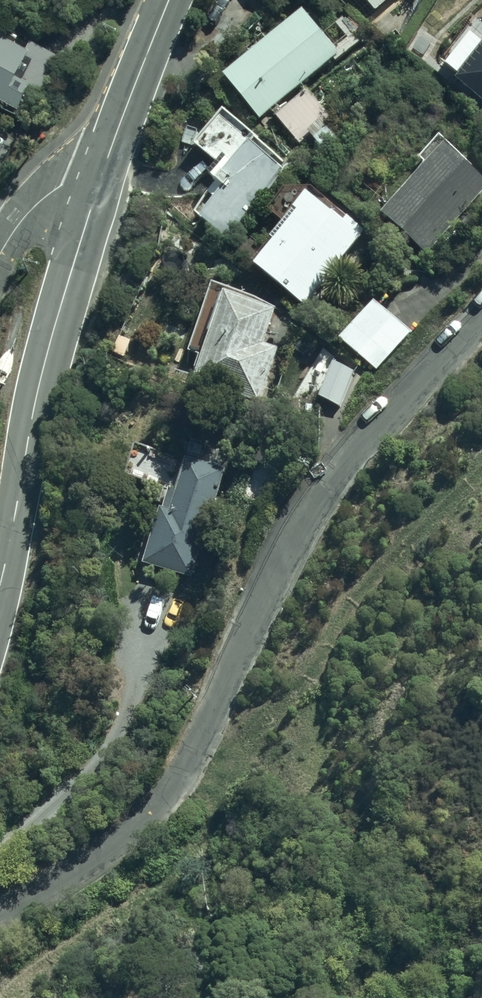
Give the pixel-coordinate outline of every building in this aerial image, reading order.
[(372,12),(385,0),(360,0),(372,12)] [(330,58),(333,62),(358,41),(339,18),(323,31),(319,26),(314,31),(297,10),(216,76),(255,119),(330,58)] [(473,19),(437,63),(453,76),(450,79),(481,105),(481,25),(473,19)] [(15,118),(22,104),(18,101),(25,87),(11,80),(24,54),(12,48),(17,38),(0,31),(0,111),(15,118)] [(305,91),(268,115),(297,144),(328,114),(305,91)] [(202,180),(200,182),(206,187),(188,212),(194,217),(193,218),(224,243),(281,171),(274,165),(279,159),(255,141),(259,137),(220,106),(187,145),(210,163),(198,177),(202,180)] [(434,135),(414,158),(420,163),(374,213),(420,256),(481,188),(481,183),(466,168),(468,166),(434,135)] [(246,266),(301,309),(362,232),(343,218),(345,215),(319,194),(317,197),(307,189),(276,190),(259,210),(275,223),(262,238),(266,242),(246,266)] [(195,357),(187,380),(255,403),(273,348),(260,344),(273,307),(206,284),(183,353),(195,357)] [(368,301),(332,340),(373,369),(408,331),(368,301)] [(351,373),(325,362),(310,399),(336,410),(351,373)] [(157,508),(153,507),(137,564),(190,579),(221,468),(182,457),(179,468),(173,466),(175,458),(129,445),(120,477),(162,489),(157,508)]
